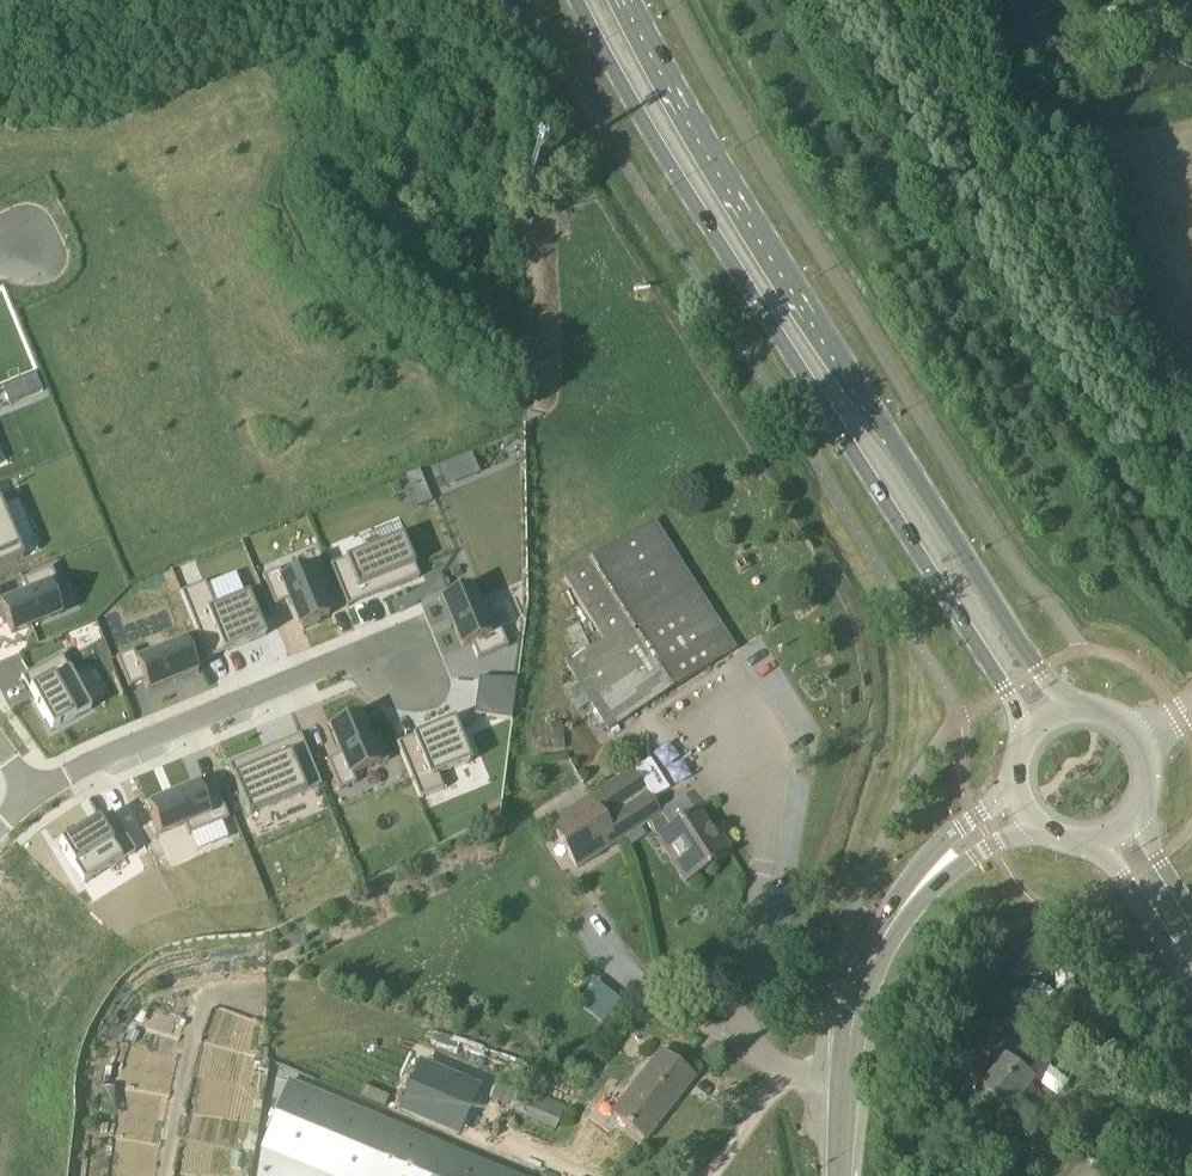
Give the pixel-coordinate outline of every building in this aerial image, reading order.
[(0,503),(0,569),(33,559),(11,499),(0,503)] [(591,703),(608,731),(736,650),(654,522),(617,546),(618,546),(565,579),(604,642),(567,666),(577,681),(565,689),(579,710),(591,703)] [(403,541),(346,562),(362,603),(419,583),(403,541)] [(276,571),(260,576),(272,606),(284,603),(294,629),(298,628),(300,633),(316,626),(315,623),(328,619),(308,569),(279,578),(276,571)] [(8,608),(4,609),(11,626),(14,626),(19,638),(68,622),(57,594),(65,591),(58,575),(30,583),(34,596),(7,605),(8,608)] [(477,579),(444,590),(464,640),(475,636),(481,651),(508,642),(502,627),(496,629),(477,579)] [(254,596),(199,614),(215,655),(270,637),(254,596)] [(138,644),(120,649),(131,680),(147,674),(151,689),(200,672),(185,637),(141,652),(138,644)] [(67,659),(29,677),(57,732),(96,716),(67,659)] [(479,679),(474,716),(512,722),(517,681),(479,679)] [(458,708),(403,726),(419,769),(474,751),(458,708)] [(346,764),(334,767),(346,798),(362,793),(359,785),(388,776),(368,725),(356,729),(355,726),(337,731),(338,735),(335,735),(346,764)] [(290,740),(233,758),(248,803),(307,783),(290,740)] [(647,823),(661,814),(633,770),(548,824),(577,868),(647,823)] [(197,780),(149,795),(161,829),(210,813),(211,822),(227,817),(215,786),(201,791),(197,780)] [(647,823),(686,884),(732,855),(720,836),(715,838),(697,811),(670,828),(661,814),(647,823)] [(111,816),(61,845),(83,883),(135,856),(111,816)] [(996,950),(997,977),(1054,974),(1052,938),(996,950)] [(603,1022),(622,999),(597,978),(578,1000),(603,1022)] [(1036,1081),(1017,1066),(1027,1052),(998,1030),(977,1056),(997,1072),(984,1089),(1013,1111),(1036,1081)] [(662,1052),(613,1114),(645,1140),(694,1078),(662,1052)] [(318,1093),(294,1083),(293,1083),(264,1152),(260,1175),(515,1175),(318,1093)] [(556,1128),(566,1107),(535,1093),(526,1114),(556,1128)]
